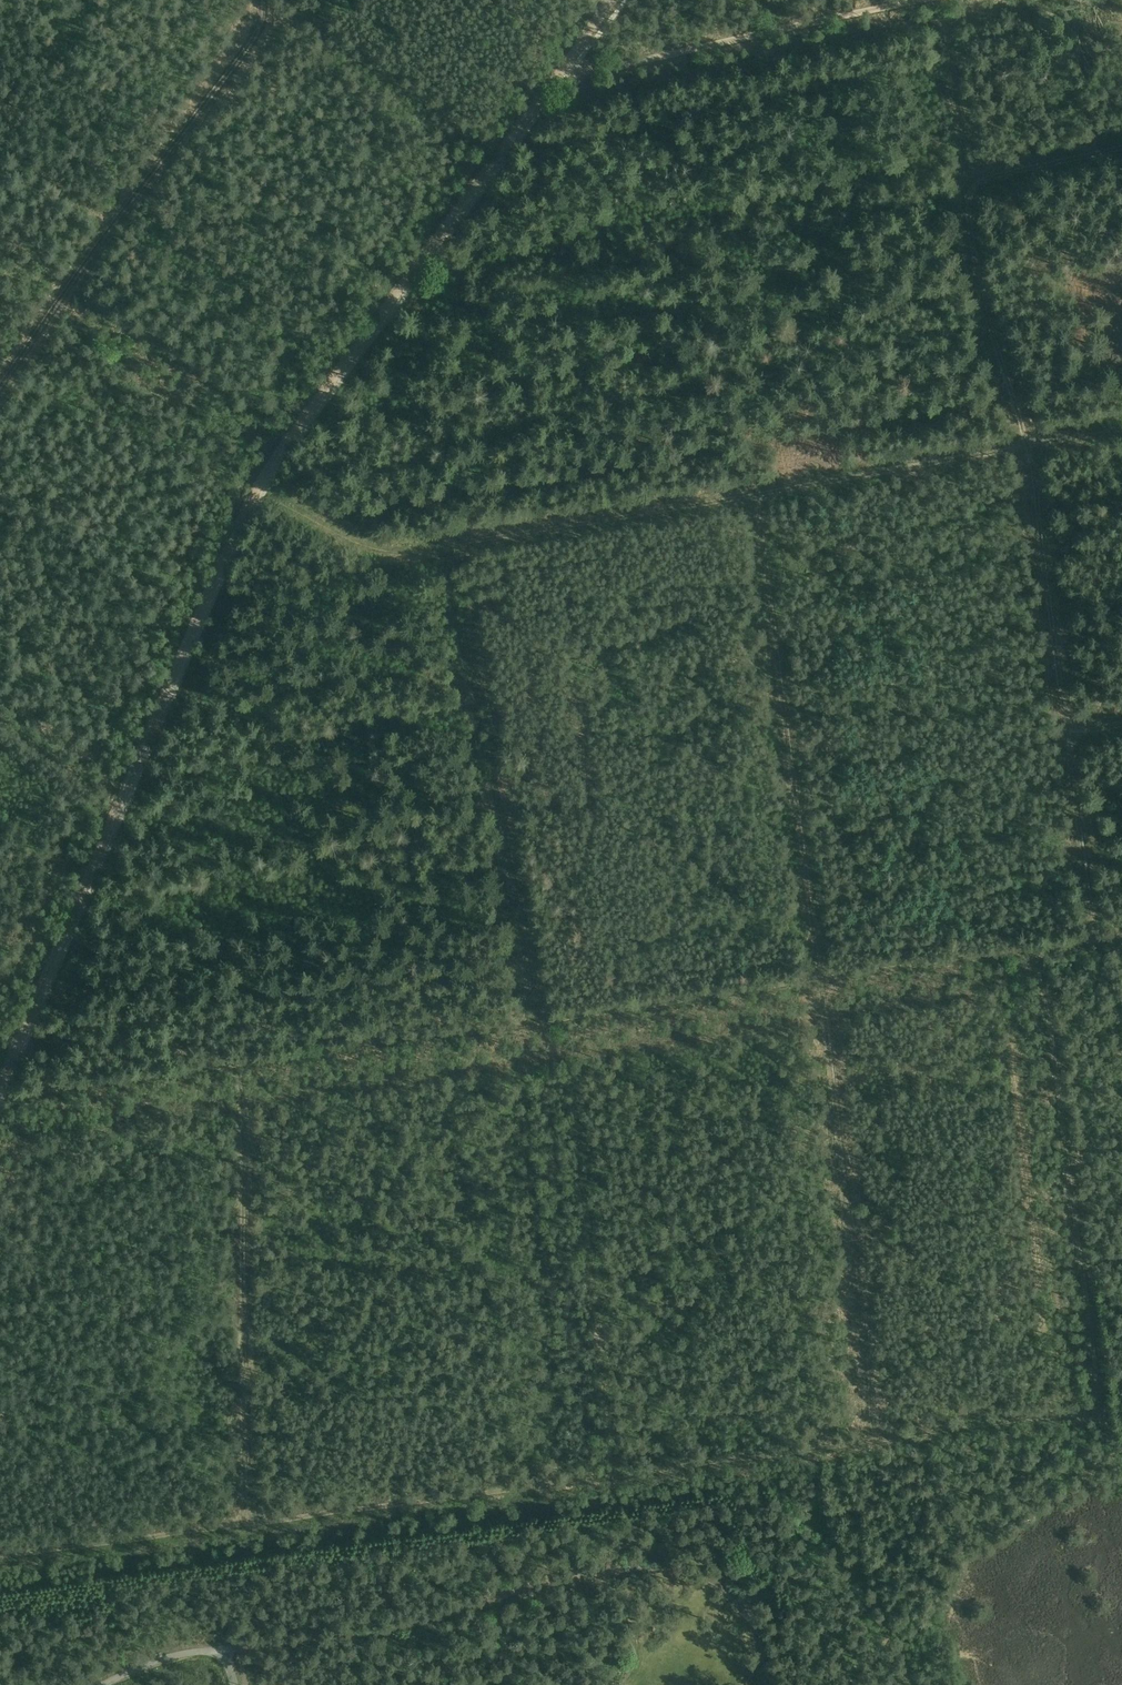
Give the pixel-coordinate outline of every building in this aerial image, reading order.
[(1069,1629),(1061,1633),(1064,1640),(1073,1636),(1069,1629)]
